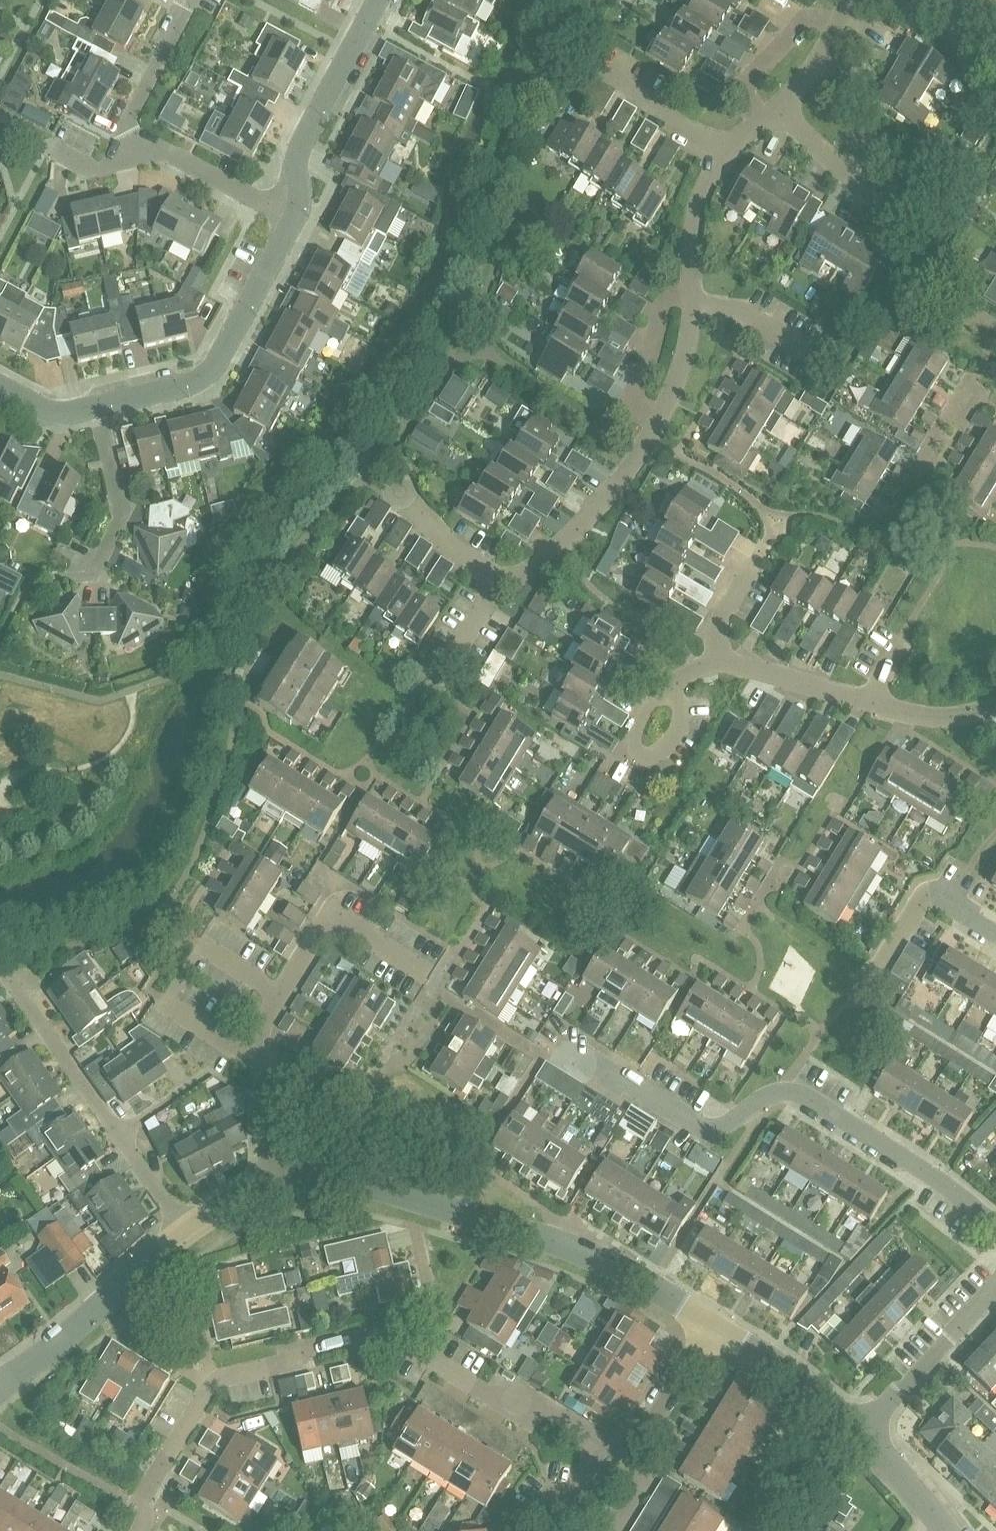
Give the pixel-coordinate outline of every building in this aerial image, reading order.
[(135,32),(145,12),(128,3),(129,0),(112,0),(104,15),(135,32)] [(496,0),(451,0),(449,4),(476,19),(484,3),(492,7),(496,0)] [(716,0),(696,0),(694,3),(691,1),(683,13),(713,32),(718,34),(747,52),(752,44),(737,35),(737,34),(729,29),(727,19),(732,10),(716,0)] [(732,10),(736,13),(744,0),(716,0),(732,10)] [(474,44),(471,42),(480,26),(436,2),(425,23),(433,28),(427,39),(463,58),(467,57),(474,44)] [(713,32),(683,13),(676,24),(672,22),(665,35),(695,53),(728,73),(733,66),(718,56),(719,55),(709,49),(707,42),(713,32)] [(765,29),(769,22),(754,13),(750,20),(765,29)] [(135,32),(104,15),(98,25),(87,20),(81,21),(78,26),(67,20),(61,31),(78,40),(93,48),(98,37),(124,51),(135,32)] [(263,62),(295,79),(306,59),(280,45),(286,35),(267,25),(261,36),(268,40),(263,49),(269,52),(263,62)] [(695,53),(665,35),(664,34),(657,46),(654,44),(646,56),(680,77),(695,53)] [(77,54),(66,73),(109,96),(120,76),(94,62),(100,52),(93,48),(78,40),(72,51),(77,54)] [(902,62),(894,75),(927,95),(935,82),(943,87),(952,72),(955,74),(956,73),(908,43),(898,60),(902,62)] [(401,51),(384,82),(420,101),(431,107),(447,77),(401,51)] [(295,79),(263,62),(258,71),(253,69),(248,78),(234,71),(228,82),(242,89),(253,95),(259,85),(285,99),(295,79)] [(222,88),(228,78),(212,69),(206,79),(222,88)] [(109,96),(66,73),(61,83),(57,81),(46,101),(67,112),(73,101),(99,115),(109,96)] [(927,95),(894,75),(885,89),(882,87),(872,102),(920,131),(921,129),(918,127),(927,113),(919,108),(927,95)] [(715,86),(699,76),(694,84),(710,94),(715,86)] [(420,101),(384,82),(374,101),(379,104),(373,115),(377,116),(400,129),(412,136),(419,124),(410,120),(420,101)] [(253,95),(242,89),(231,109),(237,112),(231,122),(263,139),(274,119),(248,105),(253,95)] [(637,111),(624,104),(610,127),(622,134),(637,111)] [(400,129),(377,116),(371,127),(363,122),(352,142),(388,161),(399,142),(394,139),(400,129)] [(263,139),(231,122),(226,132),(221,129),(218,127),(209,130),(207,134),(205,133),(200,143),(221,155),(227,145),(252,159),(263,139)] [(581,174),(600,144),(602,141),(577,126),(574,130),(561,122),(545,147),(571,163),(569,167),(581,174)] [(644,154),(659,130),(646,123),(630,150),(642,157),(644,154)] [(680,149),(668,141),(654,165),(666,173),(680,149)] [(388,161),(352,142),(342,161),(352,167),(346,178),(368,189),(387,199),(393,187),(378,179),(388,161)] [(600,144),(581,174),(580,175),(593,183),(591,186),(603,193),(621,164),(624,159),(600,144)] [(761,214),(782,181),(770,173),(772,170),(755,160),(725,207),(726,208),(729,204),(745,214),(750,207),(761,214)] [(621,164),(603,193),(603,194),(615,201),(613,205),(625,212),(643,182),(645,179),(621,164)] [(794,188),(782,181),(761,214),(774,221),(769,229),(785,239),(782,242),(784,243),(786,239),(791,242),(803,223),(810,227),(823,205),(811,198),(813,195),(796,185),(794,188)] [(643,182),(625,212),(624,213),(636,220),(635,223),(647,231),(668,197),(643,182)] [(352,194),(341,213),(377,233),(393,202),(387,199),(368,189),(363,200),(352,194)] [(139,195),(138,229),(138,230),(151,237),(154,232),(173,243),(190,211),(180,206),(183,200),(173,195),(166,209),(156,204),(160,196),(151,191),(139,191),(139,195)] [(138,229),(139,195),(115,201),(113,193),(90,198),(92,204),(100,239),(138,229)] [(100,239),(92,204),(82,206),(80,201),(69,203),(74,225),(63,228),(69,251),(80,249),(79,244),(100,239)] [(405,236),(418,213),(408,207),(395,230),(405,236)] [(190,211),(173,243),(193,253),(195,249),(205,254),(215,236),(205,230),(213,216),(203,211),(200,216),(190,211)] [(377,233),(341,213),(331,233),(345,241),(340,251),(361,263),(377,233)] [(837,271),(857,239),(845,232),(847,229),(830,218),(803,263),(805,264),(807,261),(822,270),(825,264),(837,271)] [(857,239),(837,271),(849,278),(845,284),(860,294),(859,297),(860,298),(887,254),(870,243),(868,246),(857,239)] [(361,263),(340,251),(334,262),(320,254),(309,273),(340,291),(345,293),(361,263)] [(577,279),(606,296),(620,272),(588,252),(581,265),(584,267),(576,279),(577,279)] [(994,253),(983,270),(995,278),(995,255),(994,253)] [(206,269),(197,283),(208,290),(217,276),(206,269)] [(340,291),(309,273),(298,293),(302,295),(296,305),(347,333),(350,328),(331,318),(335,311),(331,309),(340,291)] [(567,304),(566,305),(595,323),(610,299),(606,296),(577,279),(570,291),(573,293),(566,304),(567,304)] [(25,299),(28,295),(0,280),(0,343),(1,344),(16,317),(25,299)] [(650,291),(641,285),(634,281),(629,288),(645,298),(650,291)] [(169,305),(158,307),(166,343),(188,337),(183,317),(197,314),(197,312),(205,296),(199,293),(184,285),(180,283),(177,289),(181,291),(178,296),(167,299),(169,305)] [(126,323),(121,299),(119,292),(110,294),(112,301),(109,302),(112,312),(101,315),(102,321),(92,323),(100,358),(122,353),(115,325),(126,323)] [(166,343),(158,307),(147,310),(146,304),(135,307),(133,296),(121,299),(126,323),(138,320),(144,348),(166,343)] [(45,310),(25,299),(16,317),(1,344),(21,355),(35,329),(40,331),(47,363),(61,360),(56,339),(54,329),(54,325),(41,317),(45,310)] [(287,314),(277,334),(308,351),(319,332),(342,344),(347,333),(296,305),(291,316),(287,314)] [(599,325),(595,323),(566,305),(560,315),(555,312),(547,324),(557,330),(555,332),(585,350),(591,339),(599,339),(607,343),(598,358),(602,360),(618,370),(626,356),(622,354),(628,344),(599,326),(599,325)] [(640,317),(620,305),(616,312),(635,325),(640,317)] [(56,310),(54,325),(54,329),(56,339),(71,336),(78,363),(100,358),(92,323),(81,326),(80,320),(69,322),(66,308),(56,310)] [(589,352),(585,350),(555,332),(548,344),(552,346),(537,370),(561,385),(568,373),(574,376),(589,352)] [(308,351),(277,334),(266,353),(277,359),(271,369),(292,381),(297,383),(302,372),(298,370),(308,351)] [(903,360),(937,381),(948,363),(937,357),(943,348),(926,338),(920,346),(914,342),(903,360)] [(618,370),(602,360),(598,367),(614,377),(618,370)] [(903,360),(892,377),(926,398),(937,381),(903,360)] [(741,394),(772,413),(785,393),(746,369),(747,367),(737,361),(732,370),(749,380),(742,392),(741,394)] [(292,381),(271,369),(266,380),(255,374),(245,394),(281,413),(291,393),(287,391),(292,381)] [(892,377),(881,395),(915,416),(926,398),(892,377)] [(741,394),(742,392),(735,388),(736,386),(726,380),(720,389),(724,391),(725,396),(736,402),(730,410),(729,412),(761,431),(772,413),(741,394)] [(232,427),(244,442),(251,452),(252,452),(257,459),(261,456),(254,447),(264,429),(270,433),(281,413),(245,394),(234,413),(244,418),(232,427)] [(915,416),(881,395),(870,413),(905,434),(915,416)] [(937,396),(932,405),(941,411),(947,402),(937,396)] [(729,412),(730,410),(724,406),(725,404),(715,398),(709,406),(726,417),(719,429),(719,430),(750,449),(761,431),(729,412)] [(827,406),(828,405),(815,398),(809,410),(822,417),(827,406)] [(540,465),(554,474),(573,486),(578,478),(555,464),(558,459),(551,456),(559,443),(546,435),(552,426),(522,408),(522,409),(509,430),(518,435),(511,446),(540,465)] [(978,413),(971,423),(982,430),(984,426),(988,419),(979,414),(978,413)] [(244,442),(232,427),(222,414),(221,415),(215,421),(212,422),(211,416),(189,421),(198,461),(219,456),(220,460),(233,457),(231,445),(244,442)] [(926,414),(921,422),(931,428),(936,419),(926,414)] [(719,430),(719,429),(712,424),(714,422),(703,416),(698,425),(715,435),(707,448),(739,467),(750,449),(719,430)] [(984,426),(990,430),(995,434),(995,424),(990,420),(988,419),(984,426)] [(165,435),(159,437),(158,437),(165,469),(166,473),(179,470),(178,466),(198,461),(189,421),(168,427),(169,432),(165,433),(165,435)] [(158,437),(159,437),(157,429),(134,435),(137,446),(116,451),(120,466),(129,464),(130,469),(142,467),(144,474),(165,469),(158,437)] [(980,448),(995,457),(995,434),(990,430),(980,448)] [(916,431),(911,439),(920,445),(926,437),(916,431)] [(863,432),(852,450),(886,471),(893,475),(897,468),(891,464),(897,453),(863,432)] [(970,450),(975,442),(964,435),(958,443),(970,450)] [(0,444),(0,445),(0,501),(11,506),(18,490),(22,492),(34,467),(21,461),(25,453),(1,442),(0,444)] [(790,465),(798,453),(785,445),(778,458),(790,465)] [(540,465),(511,446),(510,446),(503,458),(499,456),(492,468),(521,486),(526,489),(535,494),(555,507),(555,506),(560,499),(536,485),(538,481),(533,478),(540,465)] [(969,465),(995,481),(995,457),(980,448),(969,465)] [(852,450),(841,467),(876,488),(883,493),(887,485),(880,481),(886,471),(852,450)] [(964,459),(953,453),(948,461),(959,467),(964,459)] [(779,484),(787,470),(773,461),(768,469),(772,471),(774,477),(772,480),(779,484)] [(959,483),(992,503),(995,497),(995,481),(969,465),(959,483)] [(841,467),(831,485),(844,493),(865,505),(872,510),(876,503),(869,499),(876,488),(841,467)] [(65,517),(61,515),(78,480),(68,475),(67,470),(62,468),(57,469),(54,468),(42,494),(29,487),(17,512),(39,522),(37,526),(56,536),(65,517)] [(481,477),(473,490),(502,508),(506,511),(521,486),(492,468),(491,468),(484,479),(481,477)] [(893,475),(892,477),(902,483),(908,474),(897,468),(893,475)] [(949,485),(954,477),(943,470),(937,479),(949,485)] [(959,483),(948,500),(982,521),(992,503),(959,483)] [(883,493),(882,494),(892,500),(897,492),(887,485),(883,493)] [(694,540),(694,541),(723,559),(731,547),(710,535),(708,538),(695,530),(711,504),(685,488),(664,523),(669,525),(694,540)] [(502,508),(473,490),(472,490),(465,502),(462,500),(454,512),(487,532),(502,508)] [(844,493),(839,501),(859,514),(865,505),(844,493)] [(373,561),(374,561),(376,557),(359,546),(370,529),(377,533),(392,510),(380,502),(378,505),(371,501),(367,508),(374,512),(366,524),(358,520),(346,540),(351,543),(332,571),(344,579),(342,582),(354,589),(353,590),(354,591),(373,561)] [(150,507),(150,510),(149,523),(134,545),(145,568),(172,569),(186,549),(174,524),(174,521),(189,517),(191,512),(173,502),(150,507)] [(872,510),(871,511),(881,518),(886,509),(876,503),(872,510)] [(525,511),(521,518),(520,519),(536,529),(541,521),(525,511)] [(633,519),(626,515),(621,524),(628,528),(633,519)] [(412,528),(400,521),(385,544),(396,552),(412,528)] [(669,525),(655,548),(658,550),(684,565),(684,566),(714,584),(721,572),(701,560),(699,563),(685,555),(694,541),(694,540),(669,525)] [(517,550),(523,542),(506,532),(501,541),(517,550)] [(432,547),(420,539),(405,563),(417,571),(432,547)] [(658,550),(645,572),(649,575),(675,590),(675,591),(705,608),(712,597),(692,584),(689,588),(676,580),(684,566),(684,565),(658,550)] [(453,567),(441,559),(426,582),(438,590),(453,567)] [(373,561),(354,591),(365,598),(363,601),(375,609),(374,609),(375,609),(394,580),(397,576),(374,561),(373,561)] [(11,595),(19,579),(0,569),(0,589),(11,595)] [(793,610),(810,583),(787,569),(762,610),(771,615),(779,602),(793,610)] [(649,575),(635,598),(661,614),(662,613),(676,622),(675,622),(695,634),(703,621),(683,609),(680,613),(666,605),(675,591),(675,590),(649,575)] [(394,580),(375,609),(386,617),(384,620),(395,628),(396,629),(415,599),(415,600),(418,596),(394,580)] [(811,580),(810,583),(793,610),(787,620),(796,625),(804,612),(817,620),(834,593),(811,580)] [(836,589),(834,593),(817,620),(807,638),(815,643),(824,629),(827,628),(829,632),(838,637),(859,603),(836,589)] [(98,609),(98,634),(111,634),(135,647),(156,635),(155,607),(134,595),(110,609),(98,609)] [(98,634),(98,609),(86,610),(62,597),(41,609),(41,637),(63,648),(86,634),(98,634)] [(838,637),(837,638),(845,643),(854,629),(868,638),(884,612),(861,598),(859,603),(838,637)] [(415,599),(396,629),(407,636),(405,640),(416,647),(416,648),(417,649),(439,615),(415,600),(415,599)] [(609,662),(625,672),(630,663),(617,655),(619,652),(621,653),(623,652),(629,643),(616,635),(621,628),(601,616),(596,623),(594,621),(580,644),(583,646),(609,662)] [(336,683),(343,671),(330,663),(331,660),(300,640),(293,651),(291,650),(282,665),(275,660),(264,677),(272,681),(262,696),(264,698),(258,707),(291,728),(293,725),(305,733),(312,721),(315,723),(339,684),(336,683)] [(583,646),(570,668),(574,671),(574,670),(609,691),(611,693),(615,684),(601,676),(609,662),(583,646)] [(846,670),(850,663),(843,658),(839,665),(846,670)] [(574,670),(574,671),(560,693),(565,696),(566,695),(602,717),(601,717),(621,729),(629,717),(612,707),(606,708),(599,704),(601,701),(603,700),(609,691),(574,670)] [(566,695),(565,696),(552,718),(566,727),(561,735),(587,751),(597,734),(593,731),(601,717),(602,717),(566,695)] [(492,717),(497,709),(486,702),(481,711),(492,717)] [(746,759),(761,734),(772,717),(763,712),(750,733),(736,724),(734,727),(727,722),(716,741),(723,745),(720,749),(744,764),(746,760),(746,759)] [(503,714),(492,732),(525,752),(536,734),(503,714)] [(485,726),(475,720),(470,729),(480,735),(485,726)] [(775,743),(761,734),(746,759),(746,760),(768,774),(771,769),(770,769),(786,744),(792,734),(784,729),(775,743)] [(492,732),(481,750),(514,770),(525,752),(492,732)] [(470,752),(475,743),(465,737),(460,746),(470,752)] [(800,753),(786,744),(770,769),(771,769),(793,783),(796,779),(795,779),(811,754),(817,743),(809,738),(800,753)] [(896,798),(917,764),(921,757),(923,758),(929,748),(921,742),(910,759),(899,752),(893,763),(884,757),(884,756),(883,756),(868,780),(878,787),(877,787),(896,798)] [(825,762),(811,754),(795,779),(796,779),(818,793),(842,753),(833,748),(825,762)] [(481,750),(470,768),(503,787),(514,770),(481,750)] [(267,803),(288,772),(292,766),(294,767),(300,757),(292,752),(281,769),(268,760),(249,791),(267,803)] [(940,768),(946,757),(938,752),(932,763),(940,768)] [(465,761),(455,754),(449,763),(459,769),(465,761)] [(288,772),(267,803),(261,813),(280,825),(286,814),(306,784),(310,777),(312,778),(319,768),(309,762),(299,779),(288,772)] [(958,779),(964,768),(955,762),(949,774),(958,779)] [(934,774),(917,764),(896,798),(912,809),(934,774)] [(503,787),(470,768),(459,786),(492,805),(503,787)] [(975,789),(981,778),(973,773),(966,783),(975,789)] [(306,784),(286,814),(305,826),(324,796),(329,789),(330,790),(337,780),(328,774),(317,791),(306,784)] [(934,774),(912,809),(930,820),(951,785),(934,774)] [(969,796),(951,785),(930,820),(947,830),(969,796)] [(324,796),(305,826),(323,837),(346,800),(348,801),(354,791),(346,786),(335,803),(324,796)] [(391,803),(398,793),(398,792),(390,787),(389,787),(383,797),(384,798),(390,801),(391,803)] [(736,807),(745,812),(752,801),(742,796),(736,807)] [(409,813),(416,803),(407,797),(400,808),(409,813)] [(367,799),(346,832),(363,843),(384,809),(367,799)] [(552,844),(572,812),(554,801),(530,840),(528,839),(522,849),(530,854),(541,837),(552,844)] [(427,824),(433,813),(425,808),(418,819),(427,824)] [(384,809),(363,843),(359,849),(376,860),(380,854),(401,820),(384,809)] [(492,820),(504,827),(517,834),(522,826),(497,810),(492,820)] [(542,811),(535,822),(539,825),(546,813),(542,811)] [(572,812),(552,844),(548,851),(546,849),(540,860),(549,865),(559,848),(571,855),(591,824),(572,812)] [(783,817),(776,813),(769,826),(776,830),(783,817)] [(884,817),(879,814),(869,814),(867,817),(865,816),(859,825),(872,832),(877,824),(879,825),(884,817)] [(418,831),(397,865),(414,876),(441,833),(444,835),(450,824),(441,818),(429,838),(418,831)] [(216,829),(231,839),(233,837),(241,841),(245,834),(237,830),(238,828),(222,819),(216,829)] [(401,820),(380,854),(397,865),(418,831),(401,820)] [(869,872),(870,872),(881,853),(842,829),(842,827),(833,821),(827,830),(844,840),(837,852),(869,872)] [(591,824),(571,855),(567,863),(564,861),(558,871),(568,877),(578,860),(590,866),(609,835),(591,824)] [(720,844),(751,862),(758,867),(757,869),(768,875),(772,867),(754,856),(762,843),(732,824),(720,844)] [(609,835),(590,866),(585,874),(583,873),(577,883),(586,888),(596,871),(609,879),(629,847),(609,835)] [(323,865),(333,871),(348,846),(341,842),(343,838),(340,837),(323,865)] [(869,872),(837,852),(830,847),(831,845),(822,839),(816,848),(833,858),(825,870),(865,895),(876,876),(870,872),(869,872)] [(238,875),(269,895),(281,875),(243,852),(244,850),(234,843),(228,852),(246,862),(238,874),(238,875)] [(720,844),(709,862),(740,881),(747,885),(746,887),(756,893),(761,884),(744,874),(751,862),(720,844)] [(884,846),(880,852),(888,857),(887,859),(893,862),(897,854),(884,846)] [(283,858),(279,856),(281,853),(271,847),(264,858),(278,867),(283,858)] [(865,895),(825,870),(818,866),(820,863),(810,857),(805,866),(822,876),(814,888),(847,909),(853,913),(865,895)] [(238,875),(238,874),(233,870),(234,868),(223,861),(218,870),(234,881),(227,892),(227,893),(258,913),(269,895),(238,875)] [(709,862),(698,881),(728,899),(736,904),(735,905),(745,911),(750,902),(733,892),(740,881),(709,862)] [(847,909),(814,888),(807,884),(809,882),(799,875),(793,884),(810,895),(802,907),(835,928),(847,909)] [(227,893),(227,892),(221,888),(223,886),(211,879),(203,893),(209,897),(212,893),(223,899),(215,912),(247,931),(258,913),(227,893)] [(728,899),(698,881),(686,900),(717,918),(716,919),(724,924),(723,924),(734,930),(739,921),(722,910),(728,899)] [(314,907),(321,896),(301,883),(294,894),(314,907)] [(414,901),(403,895),(397,906),(408,912),(414,901)] [(307,918),(286,904),(278,915),(300,929),(307,918)] [(500,924),(490,918),(485,926),(495,933),(500,924)] [(283,956),(296,936),(275,923),(268,934),(273,937),(267,946),(283,956)] [(506,930),(498,943),(495,948),(528,968),(531,964),(540,951),(506,930)] [(485,949),(490,940),(480,933),(474,942),(485,949)] [(602,950),(582,982),(601,993),(602,994),(622,963),(626,956),(628,957),(634,946),(626,941),(615,958),(602,950)] [(902,954),(922,966),(928,955),(909,943),(902,954)] [(495,948),(490,956),(484,965),(517,986),(523,977),(528,968),(495,948)] [(475,967),(480,958),(469,950),(464,959),(475,967)] [(953,993),(970,965),(949,952),(940,967),(933,963),(922,981),(932,987),(935,982),(953,993)] [(63,1015),(97,992),(86,977),(96,970),(85,953),(51,977),(58,987),(49,994),(63,1015)] [(601,993),(596,1000),(614,1011),(619,1005),(620,1005),(640,974),(644,967),(646,968),(653,958),(644,953),(633,970),(622,963),(602,994),(601,993)] [(902,954),(896,964),(916,976),(922,966),(902,954)] [(322,959),(309,980),(318,985),(329,967),(334,971),(338,965),(325,957),(323,960),(322,959)] [(651,981),(640,974),(620,1005),(639,1017),(658,986),(663,979),(664,980),(671,970),(662,964),(651,981)] [(916,976),(896,964),(890,974),(910,986),(916,976)] [(517,986),(484,965),(473,982),(507,1003),(517,986)] [(991,978),(970,965),(953,993),(974,1005),(991,978)] [(463,983),(469,975),(458,968),(453,977),(463,983)] [(722,991),(729,980),(720,974),(713,985),(722,991)] [(910,986),(890,974),(884,985),(903,996),(910,986)] [(669,993),(658,986),(639,1017),(657,1029),(681,990),(683,991),(689,982),(680,976),(669,993)] [(991,978),(974,1005),(994,1018),(995,1014),(995,981),(991,978)] [(318,985),(309,980),(301,992),(310,997),(318,985)] [(354,982),(342,1001),(374,1021),(375,1019),(382,1008),(390,1013),(394,1005),(385,1000),(385,1001),(354,982)] [(507,1003),(473,982),(463,999),(462,1000),(495,1021),(507,1003)] [(739,1002),(745,990),(737,985),(730,996),(739,1002)] [(693,1032),(715,998),(697,986),(676,1021),(693,1032)] [(97,992),(63,1015),(78,1036),(88,1029),(95,1039),(142,1007),(136,999),(132,996),(128,995),(123,996),(118,998),(114,1001),(114,1000),(107,1006),(97,992)] [(557,1009),(556,1010),(554,1013),(562,1018),(574,999),(566,994),(557,1009)] [(299,1015),(308,1001),(299,996),(290,1010),(299,1015)] [(756,1012),(763,1001),(754,996),(747,1007),(756,1012)] [(715,998),(693,1032),(710,1043),(732,1009),(715,998)] [(342,1001),(331,1019),(363,1039),(364,1037),(370,1026),(378,1031),(383,1023),(375,1019),(374,1021),(342,1001)] [(908,1003),(903,1012),(902,1013),(930,1030),(936,1020),(908,1003)] [(773,1023),(780,1012),(771,1007),(765,1018),(773,1023)] [(732,1009),(710,1043),(728,1054),(750,1020),(732,1009)] [(0,1013),(0,1060),(14,1050),(7,1040),(17,1033),(2,1011),(0,1013)] [(287,1034),(296,1019),(288,1014),(279,1028),(287,1034)] [(331,1019),(320,1037),(351,1057),(352,1055),(359,1044),(367,1049),(371,1042),(364,1037),(363,1039),(331,1019)] [(453,1039),(484,1059),(493,1045),(501,1051),(505,1044),(496,1039),(495,1040),(464,1020),(456,1034),(448,1029),(443,1036),(451,1041),(453,1039)] [(767,1031),(750,1020),(728,1054),(745,1065),(767,1031)] [(930,1030),(930,1031),(950,1043),(957,1032),(936,1020),(930,1030)] [(929,1050),(935,1040),(915,1027),(914,1028),(906,1023),(898,1038),(907,1044),(911,1039),(929,1050)] [(122,1057),(146,1090),(166,1075),(143,1042),(152,1036),(140,1028),(128,1036),(136,1047),(122,1057)] [(977,1045),(957,1032),(950,1043),(970,1056),(977,1045)] [(351,1057),(320,1037),(308,1056),(340,1076),(348,1063),(355,1068),(360,1060),(352,1055),(351,1057)] [(453,1039),(451,1041),(445,1052),(437,1047),(432,1054),(440,1059),(441,1057),(472,1077),(473,1076),(484,1059),(453,1039)] [(956,1052),(935,1040),(929,1050),(949,1063),(956,1052)] [(970,1056),(990,1068),(995,1059),(995,1057),(977,1045),(970,1056)] [(0,1060),(0,1084),(2,1082),(13,1097),(45,1074),(31,1053),(21,1060),(14,1050),(0,1060)] [(521,1081),(530,1067),(533,1061),(518,1052),(505,1071),(521,1081)] [(956,1052),(949,1063),(950,1063),(946,1071),(958,1078),(962,1071),(969,1075),(976,1065),(956,1052)] [(895,1105),(915,1072),(906,1066),(910,1060),(899,1053),(874,1092),(895,1105)] [(146,1090),(122,1057),(107,1067),(101,1059),(83,1072),(106,1104),(118,1096),(124,1105),(146,1090)] [(441,1057),(440,1059),(433,1070),(425,1065),(420,1072),(430,1078),(431,1077),(455,1092),(454,1093),(465,1100),(467,1096),(470,1098),(474,1090),(477,1091),(483,1083),(473,1076),(472,1077),(441,1057)] [(554,1091),(565,1074),(545,1063),(535,1081),(554,1091)] [(969,1075),(990,1088),(989,1090),(995,1096),(995,1077),(976,1065),(969,1075)] [(926,1079),(915,1072),(895,1105),(915,1118),(932,1091),(923,1085),(926,1079)] [(13,1097),(23,1111),(6,1123),(10,1128),(7,1130),(0,1135),(0,1138),(7,1148),(27,1134),(61,1110),(54,1100),(61,1096),(45,1074),(13,1097)] [(565,1074),(554,1091),(573,1102),(582,1087),(583,1085),(565,1074)] [(208,1130),(192,1139),(211,1176),(235,1163),(231,1157),(244,1150),(241,1145),(248,1142),(235,1118),(246,1112),(245,1097),(219,1080),(214,1087),(218,1093),(215,1095),(222,1109),(202,1119),(208,1130)] [(509,1099),(518,1085),(510,1080),(501,1094),(509,1099)] [(582,1087),(572,1103),(571,1104),(589,1116),(600,1099),(582,1087)] [(952,1103),(932,1091),(915,1118),(935,1130),(952,1103)] [(959,1093),(952,1103),(935,1130),(956,1143),(973,1116),(963,1110),(970,1099),(959,1093)] [(601,1096),(600,1099),(590,1115),(606,1126),(618,1107),(601,1096)] [(499,1098),(490,1112),(499,1117),(507,1103),(499,1098)] [(531,1129),(537,1119),(527,1113),(531,1107),(522,1101),(511,1117),(492,1148),(504,1156),(499,1164),(507,1169),(512,1161),(510,1160),(530,1128),(531,1129)] [(626,1115),(618,1127),(643,1143),(656,1123),(630,1107),(626,1115)] [(68,1120),(61,1110),(27,1134),(38,1150),(46,1145),(56,1160),(90,1137),(75,1115),(68,1120)] [(541,1111),(537,1119),(531,1129),(530,1128),(510,1160),(512,1161),(523,1168),(518,1176),(526,1180),(531,1172),(528,1171),(548,1139),(540,1134),(550,1117),(541,1111)] [(986,1125),(994,1132),(995,1131),(995,1114),(986,1125)] [(985,1124),(968,1143),(986,1158),(995,1147),(995,1134),(994,1132),(986,1125),(985,1124)] [(211,1176),(192,1139),(176,1147),(165,1125),(147,1135),(160,1160),(171,1154),(189,1187),(211,1176)] [(548,1140),(548,1139),(528,1171),(531,1172),(541,1179),(536,1187),(544,1192),(549,1184),(547,1183),(566,1151),(567,1151),(573,1142),(564,1136),(566,1133),(562,1131),(564,1128),(559,1125),(557,1128),(556,1127),(548,1140)] [(789,1171),(806,1143),(786,1131),(769,1158),(789,1171)] [(650,1146),(663,1153),(664,1150),(671,1139),(658,1132),(650,1146)] [(90,1137),(56,1160),(67,1175),(59,1180),(70,1196),(101,1174),(94,1165),(104,1158),(90,1137)] [(575,1139),(573,1142),(567,1151),(566,1151),(547,1183),(549,1184),(559,1190),(553,1198),(561,1203),(567,1195),(565,1194),(585,1162),(576,1157),(584,1145),(575,1139)] [(827,1156),(806,1143),(789,1171),(810,1184),(827,1156)] [(696,1146),(688,1160),(711,1174),(720,1161),(711,1155),(704,1151),(696,1146)] [(827,1156),(810,1184),(830,1196),(847,1169),(827,1156)] [(602,1207),(622,1175),(604,1164),(584,1195),(597,1203),(592,1211),(599,1216),(604,1208),(602,1207)] [(847,1169),(830,1196),(850,1209),(868,1182),(847,1169)] [(765,1209),(772,1198),(754,1187),(759,1179),(749,1173),(737,1191),(765,1209)] [(101,1174),(70,1196),(68,1197),(79,1213),(89,1207),(100,1222),(133,1199),(117,1177),(107,1184),(101,1174)] [(641,1187),(622,1175),(602,1207),(604,1208),(615,1214),(610,1222),(618,1227),(623,1220),(621,1219),(641,1187)] [(888,1195),(868,1182),(850,1209),(871,1222),(888,1195)] [(659,1198),(641,1187),(621,1219),(623,1220),(634,1227),(629,1234),(637,1239),(641,1231),(640,1230),(659,1198)] [(744,1215),(750,1205),(723,1188),(706,1213),(716,1220),(727,1205),(744,1215)] [(678,1210),(659,1198),(640,1230),(641,1231),(652,1238),(647,1246),(655,1250),(660,1241),(670,1247),(694,1209),(682,1202),(678,1210)] [(792,1211),(772,1198),(765,1209),(786,1221),(792,1211)] [(133,1199),(100,1222),(109,1235),(99,1242),(114,1263),(145,1237),(138,1227),(147,1219),(133,1199)] [(771,1218),(750,1205),(744,1215),(764,1228),(771,1218)] [(27,1222),(38,1239),(48,1252),(29,1266),(46,1291),(85,1263),(47,1209),(27,1222)] [(792,1211),(786,1221),(807,1234),(813,1224),(792,1211)] [(771,1218),(764,1228),(785,1241),(791,1230),(771,1218)] [(80,1233),(72,1222),(64,1228),(72,1239),(80,1233)] [(833,1237),(813,1224),(807,1234),(827,1246),(833,1237)] [(833,1237),(827,1246),(841,1255),(851,1261),(872,1238),(864,1231),(865,1230),(860,1226),(847,1245),(833,1237)] [(709,1270),(726,1243),(706,1230),(689,1257),(709,1270)] [(791,1230),(785,1241),(805,1253),(812,1243),(791,1230)] [(869,1249),(877,1256),(893,1239),(885,1232),(869,1249)] [(357,1276),(378,1271),(370,1238),(323,1249),(327,1266),(353,1261),(357,1276)] [(726,1243),(709,1270),(730,1283),(747,1256),(726,1243)] [(812,1243),(805,1253),(806,1253),(801,1260),(813,1267),(817,1261),(825,1266),(818,1276),(829,1283),(843,1262),(832,1256),(812,1243)] [(877,1256),(869,1249),(853,1266),(861,1274),(877,1256)] [(6,1319),(29,1303),(4,1268),(9,1264),(1,1252),(0,1253),(0,1310),(6,1319)] [(767,1269),(747,1256),(730,1283),(750,1296),(767,1269)] [(490,1289),(527,1312),(540,1292),(524,1282),(531,1272),(510,1259),(503,1270),(487,1260),(480,1271),(495,1280),(490,1289)] [(916,1260),(899,1277),(923,1299),(939,1282),(916,1260)] [(378,1271),(357,1276),(334,1281),(338,1298),(376,1290),(380,1306),(415,1298),(408,1264),(378,1271)] [(223,1307),(245,1303),(286,1294),(282,1276),(256,1282),(253,1265),(216,1274),(223,1307)] [(861,1274),(853,1266),(836,1284),(845,1292),(861,1274)] [(552,1280),(554,1273),(537,1267),(534,1276),(550,1281),(552,1280)] [(788,1281),(767,1269),(750,1296),(770,1308),(788,1281)] [(899,1277),(883,1295),(906,1317),(923,1299),(899,1277)] [(808,1294),(788,1281),(770,1308),(791,1321),(808,1294)] [(836,1284),(820,1301),(828,1309),(836,1316),(840,1310),(834,1304),(845,1292),(836,1284)] [(469,1289),(464,1298),(516,1330),(527,1312),(490,1289),(484,1298),(469,1289)] [(906,1317),(883,1295),(866,1312),(890,1334),(906,1317)] [(516,1330),(464,1298),(458,1307),(473,1316),(467,1325),(489,1339),(483,1349),(498,1358),(504,1348),(505,1348),(516,1330)] [(828,1309),(820,1301),(797,1325),(808,1331),(812,1327),(820,1335),(837,1317),(836,1316),(828,1309)] [(245,1303),(223,1307),(209,1310),(217,1344),(230,1341),(232,1348),(247,1344),(245,1337),(290,1327),(286,1310),(249,1318),(245,1303)] [(623,1306),(605,1335),(658,1368),(664,1359),(648,1349),(654,1339),(640,1331),(646,1321),(623,1306)] [(866,1312),(850,1330),(873,1352),(890,1334),(866,1312)] [(873,1352),(850,1330),(841,1339),(834,1332),(826,1340),(833,1347),(857,1369),(873,1352)] [(605,1335),(594,1354),(631,1377),(637,1367),(653,1376),(658,1368),(605,1335)] [(981,1351),(995,1365),(995,1335),(981,1351)] [(122,1390),(141,1358),(112,1341),(80,1395),(95,1404),(109,1382),(122,1390)] [(981,1351),(964,1369),(991,1394),(995,1388),(995,1365),(981,1351)] [(594,1354),(583,1372),(636,1404),(641,1396),(625,1386),(631,1377),(594,1354)] [(141,1358),(122,1390),(109,1412),(124,1421),(137,1399),(153,1408),(172,1377),(141,1358)] [(338,1368),(341,1383),(351,1381),(348,1366),(338,1368)] [(341,1383),(338,1368),(330,1370),(334,1385),(341,1383)] [(636,1404),(583,1372),(571,1391),(582,1398),(579,1403),(569,1397),(564,1405),(583,1417),(588,1409),(605,1420),(609,1414),(608,1414),(615,1403),(630,1413),(636,1404)] [(312,1374),(303,1376),(306,1391),(316,1389),(312,1374)] [(306,1391),(303,1376),(295,1378),(299,1392),(306,1391)] [(744,1382),(727,1409),(764,1431),(774,1414),(748,1398),(754,1388),(744,1382)] [(342,1386),(344,1396),(355,1442),(373,1438),(362,1392),(353,1394),(350,1385),(342,1386)] [(710,1398),(715,1391),(707,1387),(703,1394),(710,1398)] [(441,1416),(451,1399),(433,1388),(422,1405),(441,1416)] [(722,1396),(715,1391),(710,1398),(718,1404),(722,1396)] [(355,1442),(344,1396),(327,1400),(338,1446),(355,1442)] [(451,1399),(441,1416),(459,1428),(470,1411),(451,1399)] [(338,1446),(327,1400),(309,1404),(320,1451),(338,1446)] [(977,1415),(985,1406),(978,1400),(967,1411),(955,1400),(944,1413),(922,1435),(940,1452),(941,1452),(962,1430),(974,1417),(974,1416),(976,1414),(977,1415)] [(320,1451),(309,1404),(291,1409),(302,1455),(320,1451)] [(700,1416),(704,1409),(696,1404),(692,1411),(700,1416)] [(985,1406),(977,1415),(995,1432),(995,1430),(995,1416),(985,1406)] [(704,1409),(700,1416),(708,1420),(712,1414),(704,1409)] [(727,1409),(717,1425),(754,1447),(764,1431),(727,1409)] [(413,1463),(438,1422),(419,1410),(415,1417),(404,1410),(390,1432),(401,1439),(394,1451),(413,1463)] [(489,1423),(470,1411),(459,1428),(478,1440),(489,1423)] [(690,1433),(694,1426),(686,1421),(681,1428),(690,1433)] [(95,1428),(84,1422),(77,1435),(88,1441),(95,1428)] [(456,1433),(438,1422),(413,1463),(431,1474),(456,1433)] [(489,1423),(478,1440),(497,1451),(508,1434),(489,1423)] [(717,1425),(706,1443),(742,1466),(754,1447),(717,1425)] [(702,1431),(694,1426),(690,1433),(698,1439),(702,1431)] [(118,1429),(110,1442),(120,1449),(120,1450),(131,1457),(142,1439),(130,1432),(128,1435),(118,1429)] [(208,1430),(203,1439),(216,1447),(222,1438),(208,1430)] [(941,1452),(940,1452),(937,1455),(955,1472),(979,1447),(962,1430),(941,1452)] [(456,1433),(431,1474),(450,1486),(475,1445),(456,1433)] [(249,1434),(244,1442),(272,1459),(277,1451),(249,1434)] [(525,1445),(508,1434),(497,1451),(515,1463),(525,1445)] [(238,1438),(228,1454),(268,1479),(278,1463),(238,1438)] [(216,1447),(203,1439),(199,1446),(212,1454),(216,1447)] [(679,1450),(683,1444),(675,1439),(671,1446),(679,1450)] [(742,1466),(706,1443),(695,1460),(732,1483),(742,1466)] [(690,1448),(683,1444),(679,1450),(687,1455),(690,1448)] [(494,1457),(475,1445),(450,1486),(468,1497),(494,1457)] [(979,1447),(955,1472),(973,1489),(995,1464),(995,1463),(979,1447)] [(228,1454),(219,1469),(259,1494),(268,1479),(228,1454)] [(668,1468),(672,1461),(664,1456),(660,1463),(668,1468)] [(494,1457),(468,1497),(487,1509),(495,1495),(502,1499),(511,1485),(504,1481),(512,1468),(494,1457)] [(732,1483),(695,1460),(683,1479),(720,1501),(732,1483)] [(189,1461),(184,1470),(197,1477),(202,1469),(189,1461)] [(680,1466),(672,1461),(668,1468),(676,1473),(680,1466)] [(973,1489),(990,1505),(995,1499),(995,1464),(973,1489)] [(259,1494),(219,1469),(209,1484),(249,1509),(259,1494)] [(197,1477),(184,1470),(180,1476),(193,1484),(197,1477)] [(0,1489),(0,1530),(2,1530),(20,1502),(6,1494),(10,1488),(13,1489),(19,1480),(9,1474),(0,1489)] [(661,1483),(649,1503),(666,1513),(678,1494),(661,1483)] [(258,1515),(249,1509),(209,1484),(199,1501),(247,1530),(256,1515),(258,1516),(258,1515)] [(20,1502),(2,1530),(30,1530),(40,1515),(27,1507),(31,1500),(34,1502),(39,1493),(29,1487),(20,1502)] [(829,1507),(841,1515),(835,1522),(844,1528),(857,1510),(849,1505),(852,1501),(840,1492),(829,1507)] [(671,1516),(694,1530),(718,1530),(723,1523),(683,1497),(671,1516)] [(40,1515),(30,1530),(59,1530),(61,1528),(47,1519),(51,1513),(54,1515),(60,1506),(50,1500),(40,1515)] [(61,1528),(59,1530),(68,1530),(72,1525),(75,1527),(80,1518),(90,1525),(96,1515),(76,1503),(70,1512),(61,1528)] [(649,1503),(637,1521),(653,1530),(655,1530),(666,1513),(649,1503)] [(488,1524),(496,1511),(492,1508),(485,1519),(462,1524),(464,1530),(488,1524)] [(671,1516),(662,1530),(694,1530),(671,1516)] [(632,1530),(653,1530),(637,1521),(632,1530)]
